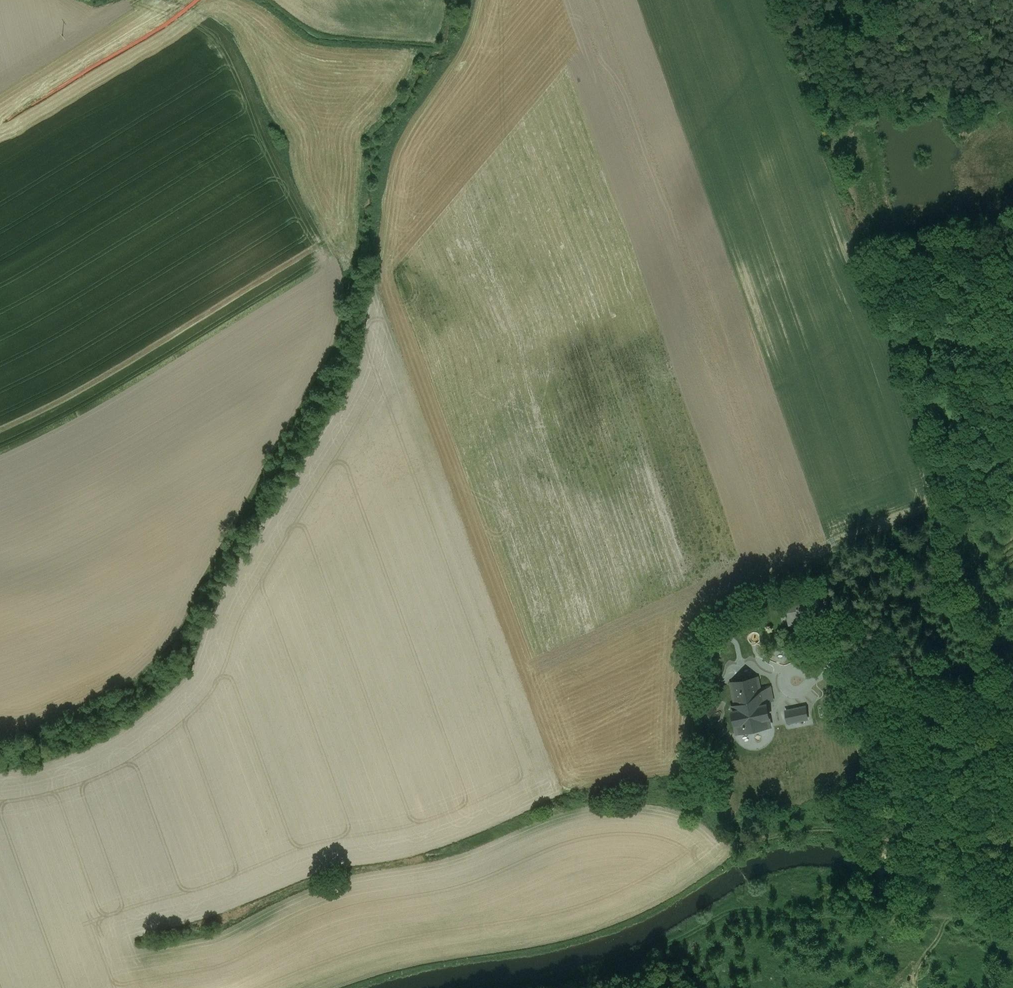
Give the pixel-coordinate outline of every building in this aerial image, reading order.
[(798,605),(787,611),(796,625),(806,618),(800,608),(805,606),(799,597),(794,599),(798,605)] [(758,678),(731,684),(736,706),(733,707),(733,710),(766,703),(765,701),(763,688),(760,689),(758,678)] [(769,687),(763,688),(765,701),(771,699),(769,687)] [(770,725),(766,703),(733,710),(738,732),(770,725)] [(804,707),(787,710),(789,721),(807,718),(804,707)]
